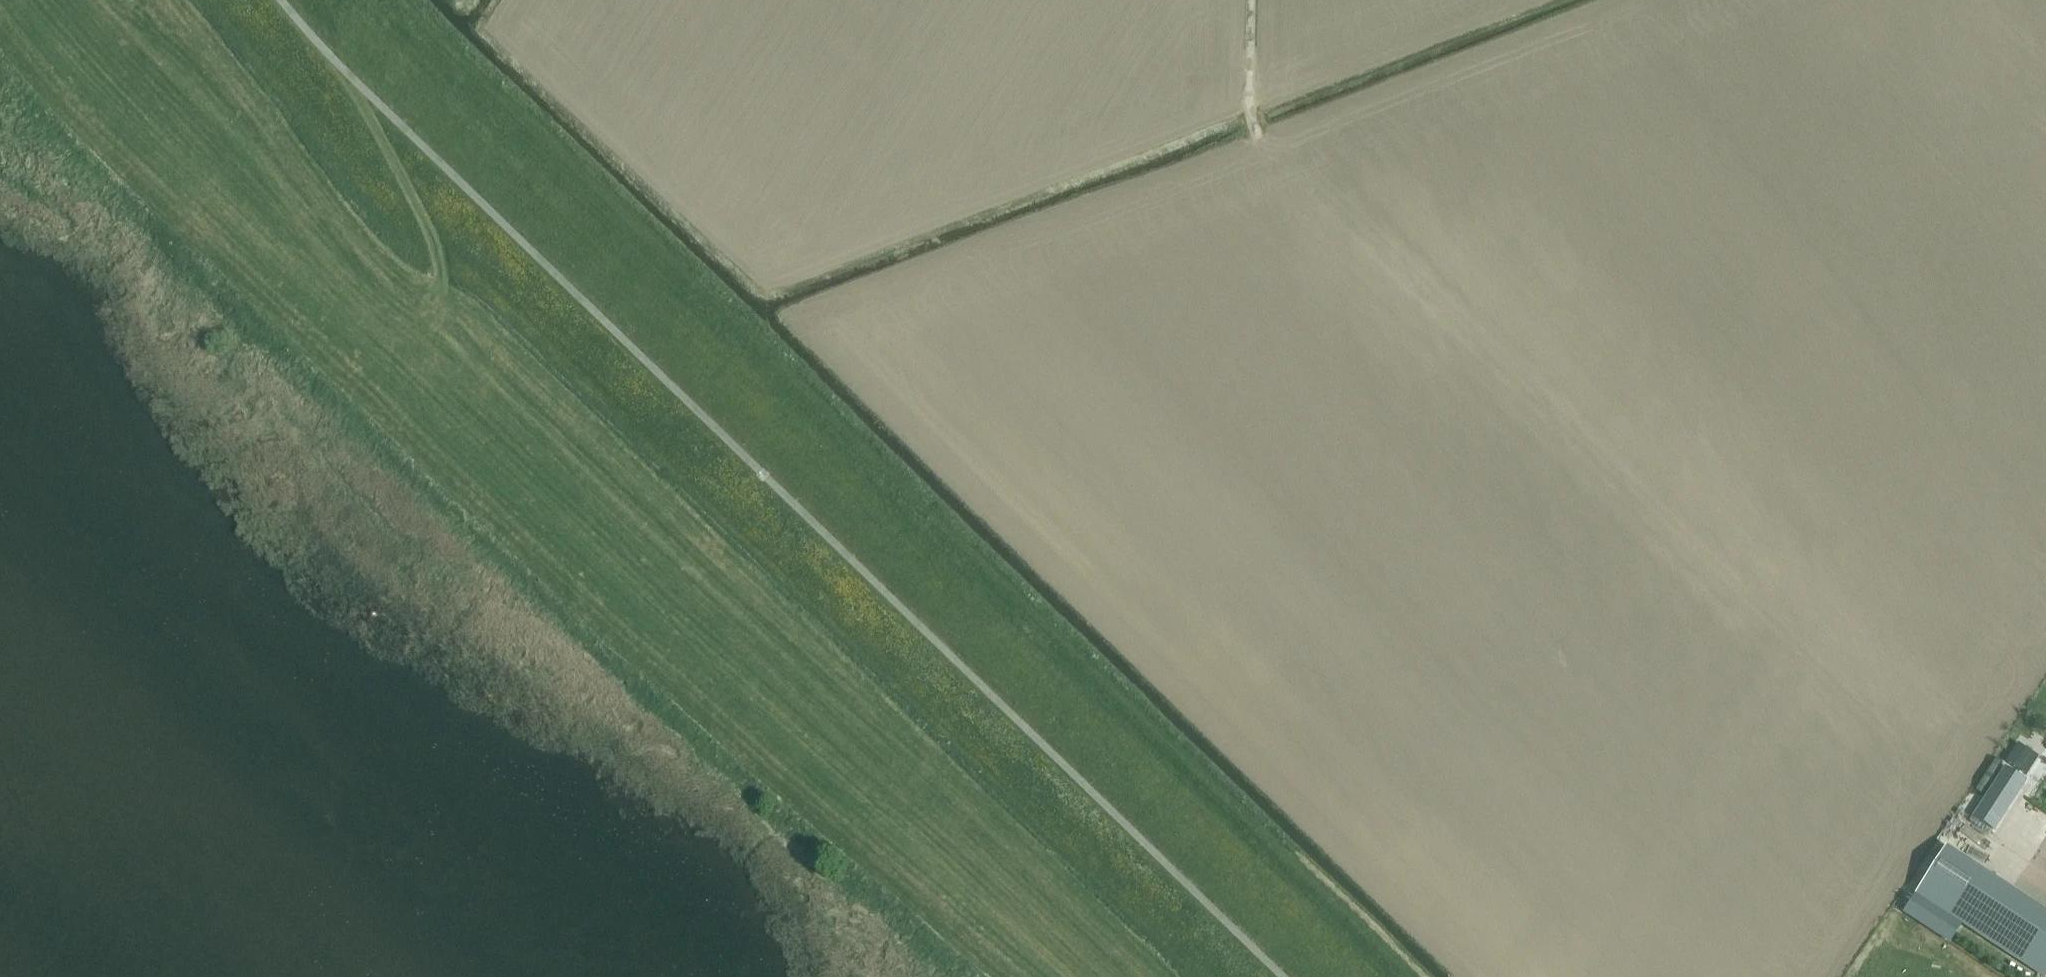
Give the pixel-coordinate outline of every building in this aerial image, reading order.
[(1990,824),(2028,777),(2007,761),(1970,808),(1990,824)] [(2011,890),(2011,891),(1945,847),(1916,892),(1982,935),(2041,974),(2045,966),(2045,913),(2011,890)]
